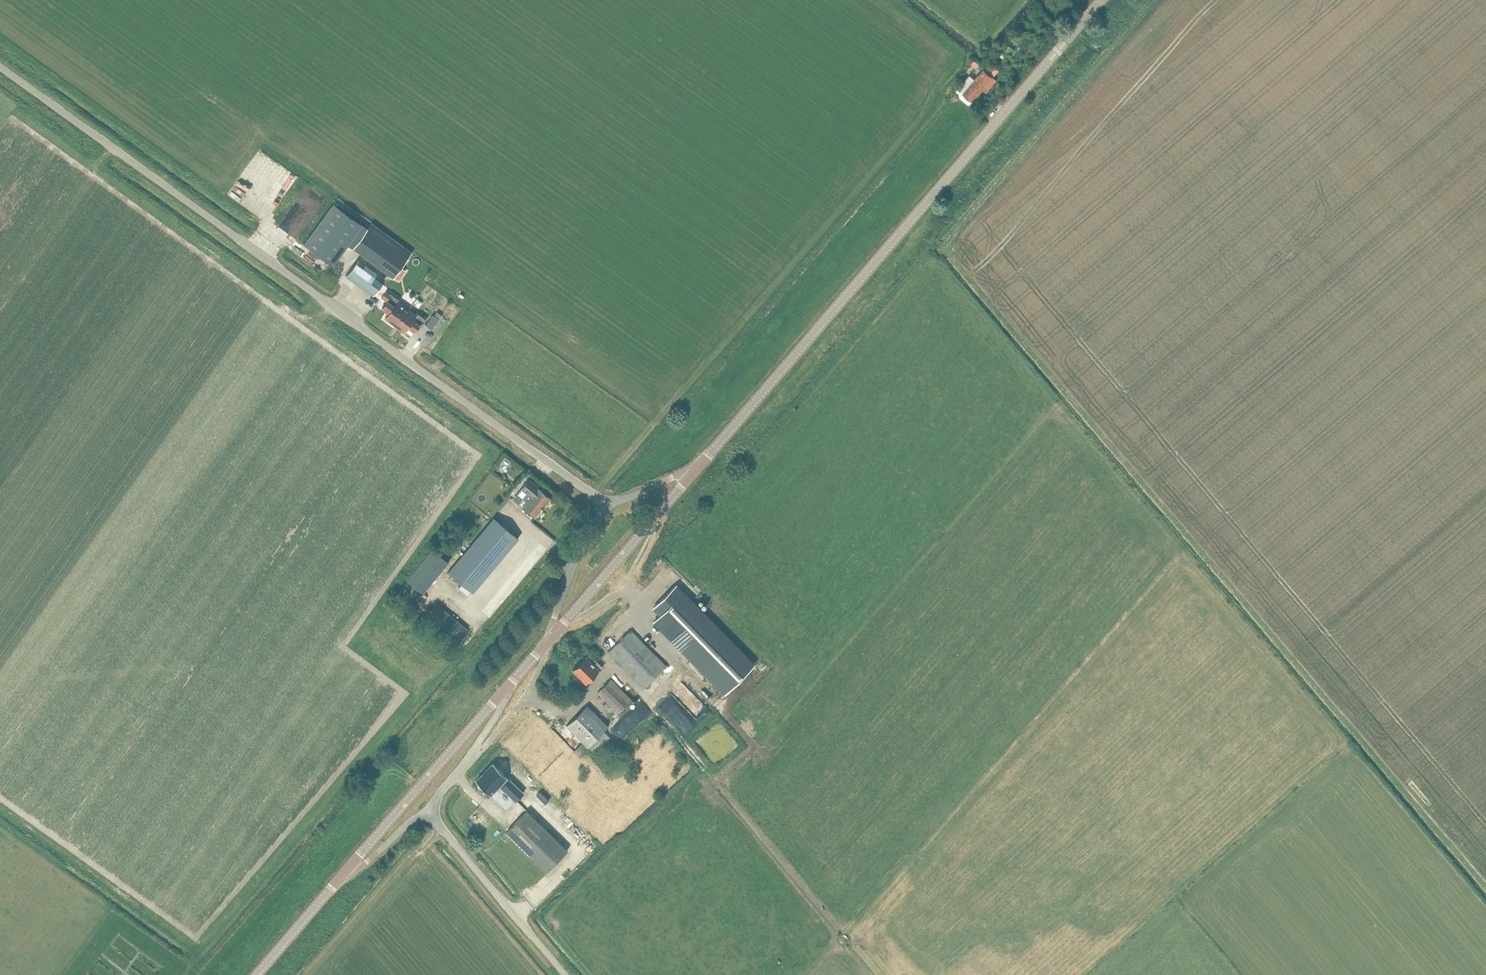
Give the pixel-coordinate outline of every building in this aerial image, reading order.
[(958,89),(960,91),(960,94),(963,94),(972,102),(989,83),(992,86),(997,80),(984,69),(976,79),(974,78),(972,78),(970,76),(958,89)] [(311,183),(317,190),(324,185),(318,178),(311,183)] [(333,265),(339,257),(363,224),(333,203),(304,244),(333,265)] [(384,239),(370,259),(394,277),(409,257),(384,239)] [(382,297),(386,291),(390,286),(383,281),(385,279),(358,258),(346,275),(373,295),(375,292),(382,297)] [(424,299),(430,294),(426,289),(420,294),(424,299)] [(386,291),(382,297),(387,301),(382,308),(388,313),(385,317),(387,319),(387,321),(389,323),(392,322),(396,326),(407,311),(404,309),(405,307),(397,302),(399,300),(390,293),(389,293),(386,291)] [(434,314),(440,319),(449,308),(443,303),(434,314)] [(407,311),(396,326),(404,332),(408,327),(415,332),(422,322),(424,323),(426,319),(417,313),(415,315),(408,309),(407,311)] [(432,329),(438,321),(439,319),(432,314),(425,324),(432,329)] [(526,494),(518,503),(522,506),(522,507),(526,511),(534,517),(550,497),(529,479),(522,487),(521,488),(526,494)] [(484,525),(489,518),(484,514),(479,521),(484,525)] [(473,592),(518,538),(493,517),(448,571),(473,592)] [(423,593),(448,562),(432,548),(406,580),(423,593)] [(675,585),(654,607),(661,614),(654,621),(725,693),(753,665),(675,585)] [(427,614),(441,625),(449,614),(436,603),(427,614)] [(441,625),(458,640),(461,637),(457,633),(463,625),(449,614),(441,625)] [(463,625),(457,633),(461,637),(467,629),(463,625)] [(644,687),(666,666),(630,630),(609,651),(644,687)] [(591,663),(585,656),(572,669),(586,683),(602,667),(594,660),(591,663)] [(688,673),(679,684),(701,702),(710,691),(688,673)] [(618,712),(631,699),(610,679),(598,691),(618,712)] [(669,700),(698,726),(718,702),(713,698),(703,709),(679,688),(669,700)] [(645,711),(647,704),(640,702),(638,709),(645,711)] [(595,753),(611,737),(604,730),(608,726),(587,705),(566,725),(583,742),(574,751),(578,756),(588,746),(595,753)] [(493,763),(475,780),(490,795),(496,788),(498,790),(501,787),(499,785),(507,777),(493,763)] [(515,800),(523,792),(509,778),(501,787),(515,800)] [(546,872),(567,850),(527,810),(506,832),(546,872)]
